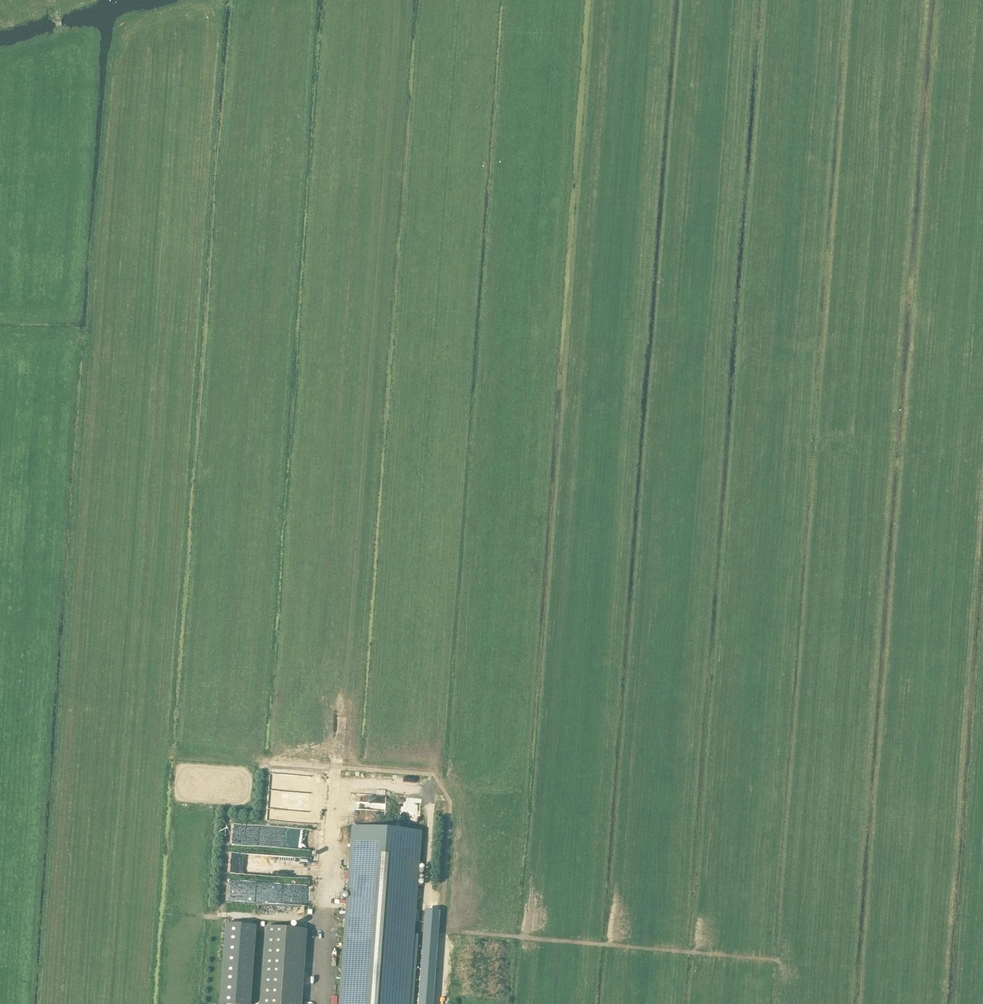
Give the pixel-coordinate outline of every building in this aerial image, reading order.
[(415,888),(419,831),(353,827),(341,1003),(407,1003),(415,888)] [(256,927),(225,925),(220,1003),(251,1003),(256,927)] [(306,931),(266,928),(261,1003),(301,1003),(306,931)]
